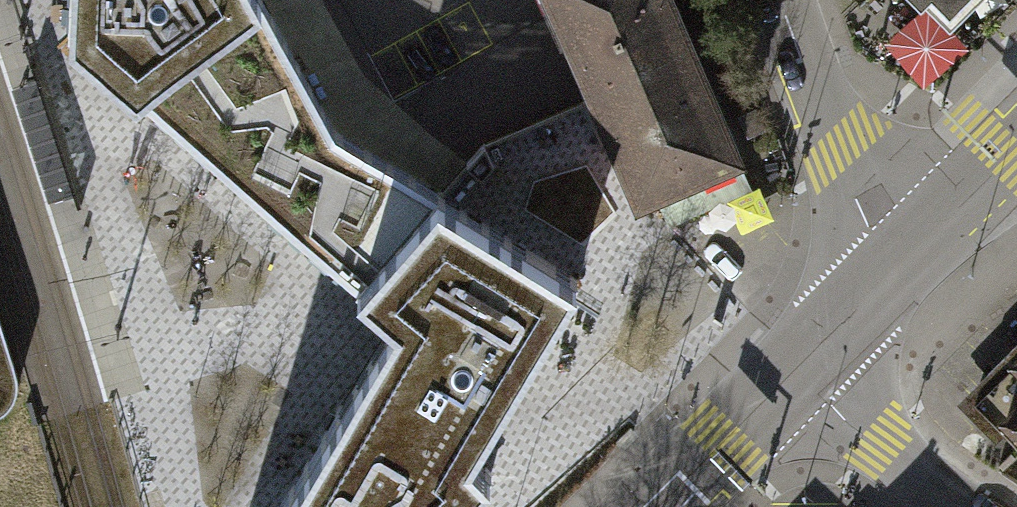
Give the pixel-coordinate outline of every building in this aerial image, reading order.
[(263,1),(263,0),(73,0),(72,50),(135,100),(263,1)] [(650,211),(749,167),(675,0),(557,0),(650,211)] [(930,22),(954,0),(910,0),(930,22)] [(263,1),(135,100),(225,178),(360,292),(439,195),(336,131),(263,1)] [(47,201),(73,193),(35,78),(9,86),(47,201)] [(485,147),(466,169),(482,184),(494,170),(485,147)] [(439,195),(360,292),(394,321),(382,342),(282,506),(461,506),(492,476),(473,457),(498,417),(545,337),(579,281),(439,195)] [(8,405),(14,396),(17,385),(16,374),(0,321),(0,412),(8,405)] [(984,404),(1016,436),(1016,369),(984,404)]
